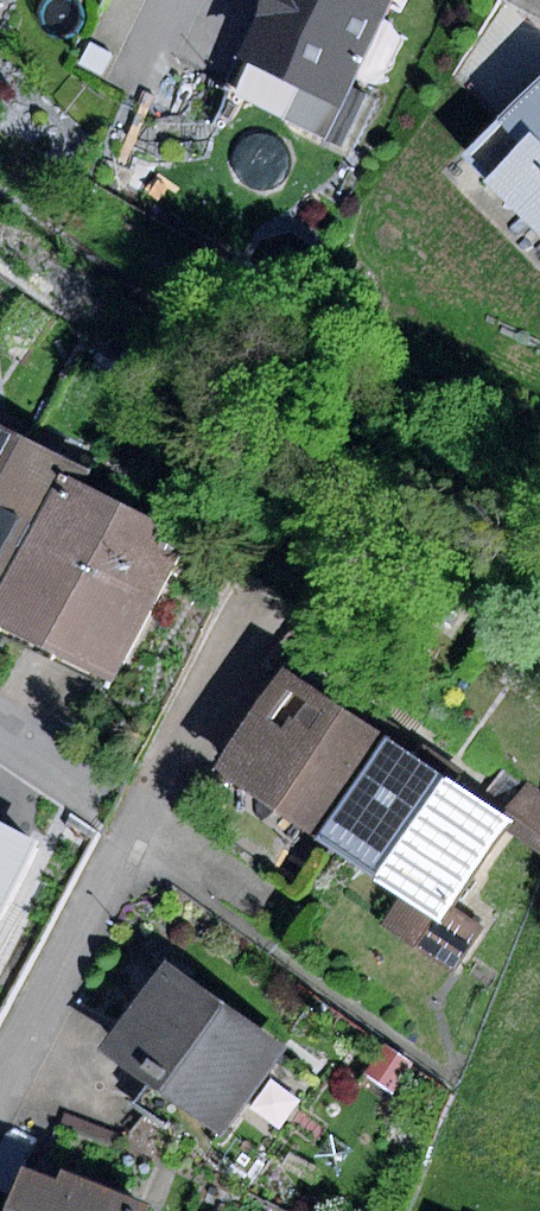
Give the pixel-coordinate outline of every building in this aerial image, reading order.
[(240,56),(344,106),(395,0),(267,0),(240,56)] [(539,19),(539,0),(505,0),(539,19)] [(465,155),(539,231),(539,81),(465,155)] [(24,437),(0,425),(0,484),(24,437)] [(24,437),(0,484),(0,599),(4,601),(68,475),(74,463),(24,437)] [(0,609),(0,615),(57,643),(127,505),(68,475),(4,601),(0,609)] [(186,535),(127,505),(57,643),(116,673),(186,535)] [(392,737),(286,666),(217,771),(323,840),(392,737)] [(514,817),(392,737),(323,840),(401,892),(378,925),(453,974),(484,928),(453,907),(514,817)] [(514,835),(539,852),(539,791),(531,785),(514,835)] [(0,820),(0,908),(37,840),(0,820)] [(286,1045),(165,960),(100,1051),(221,1137),(286,1045)] [(383,1044),(364,1074),(395,1093),(414,1063),(383,1044)] [(24,1167),(6,1210),(148,1210),(151,1203),(62,1169),(58,1180),(24,1167)]
